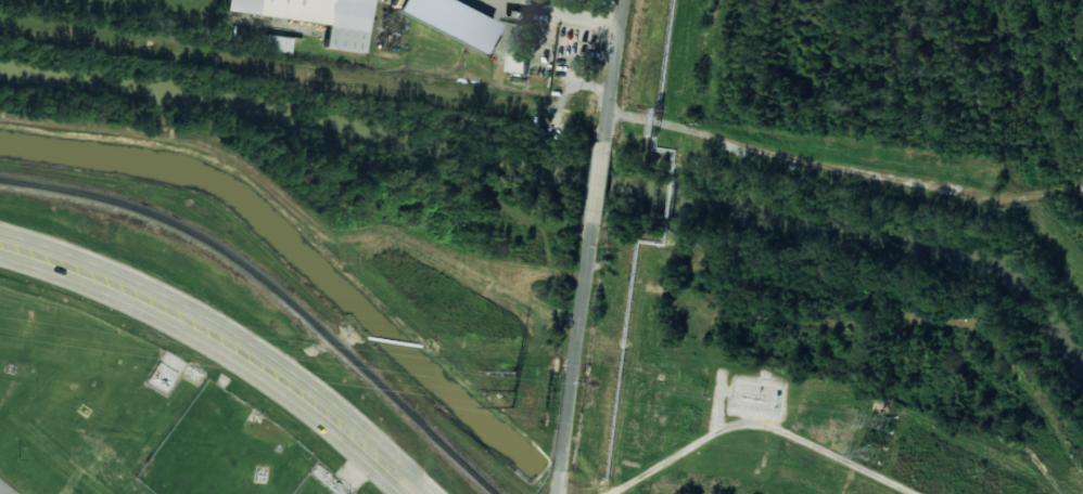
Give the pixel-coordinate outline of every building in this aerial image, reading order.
[(225,8),(226,0),(366,0),(361,29),(225,8)] [(496,24),(447,0),(400,0),(395,12),(482,53),(496,24)] [(264,52),(289,53),(290,37),(265,36),(264,52)] [(509,72),(528,72),(530,40),(511,39),(509,72)]
